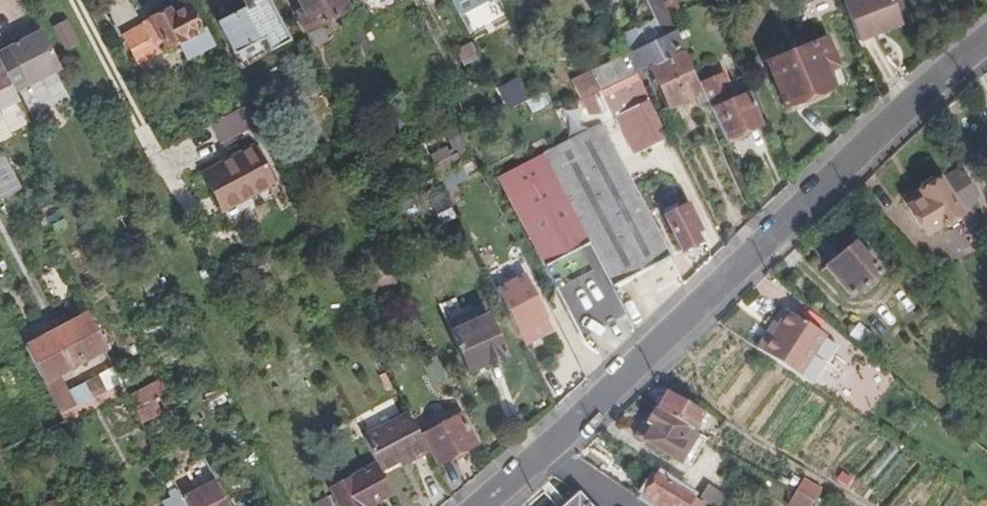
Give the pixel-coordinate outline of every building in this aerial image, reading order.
[(268,0),(244,0),(248,7),(219,22),(241,64),(270,48),(272,52),(291,41),(268,0)] [(309,17),(304,20),(310,33),(348,11),(342,0),(300,0),(309,17)] [(461,15),(490,0),(453,0),(461,15)] [(644,68),(657,63),(692,48),(673,0),(659,0),(666,17),(659,26),(642,25),(627,31),(634,48),(644,68)] [(863,39),(908,25),(900,0),(850,0),(863,39)] [(215,43),(207,28),(201,30),(190,9),(174,17),(169,9),(145,22),(148,28),(127,40),(140,63),(179,43),(187,58),(215,43)] [(76,40),(65,20),(52,27),(63,48),(76,40)] [(58,63),(38,26),(24,33),(26,38),(0,53),(0,62),(13,87),(58,63)] [(844,64),(833,38),(774,64),(792,106),(837,87),(829,70),(844,64)] [(476,60),(468,46),(455,52),(463,68),(476,60)] [(634,48),(597,66),(607,87),(644,68),(634,48)] [(706,81),(692,48),(657,63),(674,101),(699,91),(704,101),(713,98),(706,81)] [(490,64),(496,76),(506,70),(507,70),(502,58),(490,64)] [(1,110),(20,100),(13,87),(0,62),(0,108),(1,110)] [(582,99),(599,90),(607,87),(597,66),(580,75),(581,77),(573,81),(582,99)] [(599,90),(609,110),(653,88),(644,68),(607,87),(599,90)] [(496,76),(502,87),(513,81),(506,70),(496,76)] [(713,98),(729,139),(766,125),(754,92),(740,98),(729,72),(706,81),(713,98)] [(35,91),(43,104),(60,95),(53,82),(35,91)] [(507,102),(511,100),(505,89),(501,91),(507,102)] [(582,99),(581,99),(590,120),(609,110),(599,90),(582,99)] [(653,119),(646,103),(617,117),(635,155),(666,141),(659,123),(650,127),(647,122),(653,119)] [(219,148),(253,132),(242,109),(208,124),(219,148)] [(443,131),(453,150),(456,149),(466,144),(456,125),(443,131)] [(598,126),(544,154),(589,239),(614,287),(668,260),(598,126)] [(447,146),(430,154),(441,175),(463,163),(456,149),(453,150),(450,152),(447,146)] [(271,183),(251,147),(202,173),(222,210),(271,183)] [(544,154),(499,175),(544,262),(589,239),(544,154)] [(2,157),(0,158),(0,201),(20,190),(2,157)] [(960,218),(981,206),(968,179),(948,192),(941,183),(933,181),(922,188),(920,196),(923,200),(907,210),(925,241),(943,230),(948,235),(963,225),(960,218)] [(457,215),(448,197),(436,204),(443,221),(457,215)] [(700,229),(688,204),(665,215),(681,251),(698,243),(693,233),(700,229)] [(882,278),(858,249),(828,272),(853,302),(882,278)] [(210,275),(207,268),(200,272),(203,279),(210,275)] [(394,286),(389,275),(373,284),(372,284),(377,295),(394,286)] [(506,306),(534,292),(527,275),(499,290),(506,306)] [(581,276),(560,283),(577,333),(619,319),(608,287),(588,294),(581,276)] [(521,334),(548,321),(534,292),(506,306),(521,334)] [(505,355),(478,303),(447,321),(453,332),(450,334),(470,373),(505,355)] [(767,335),(756,351),(798,378),(825,337),(788,312),(771,336),(767,335)] [(106,349),(88,314),(29,345),(64,412),(123,381),(115,366),(69,390),(60,374),(106,349)] [(521,334),(526,344),(552,330),(548,321),(521,334)] [(849,337),(864,350),(875,338),(859,325),(849,337)] [(427,364),(434,378),(442,374),(435,360),(427,364)] [(386,389),(392,385),(386,373),(380,376),(386,389)] [(171,390),(165,377),(144,388),(146,390),(131,398),(136,408),(156,398),(161,395),(171,390)] [(127,391),(123,381),(64,412),(69,421),(127,391)] [(177,401),(171,390),(161,395),(168,406),(177,401)] [(658,411),(698,434),(700,436),(708,421),(667,396),(658,411)] [(156,398),(136,408),(144,423),(163,414),(156,398)] [(658,411),(657,410),(650,424),(647,424),(638,438),(680,463),(698,434),(658,411)] [(477,443),(462,414),(423,434),(438,462),(477,443)] [(413,463),(430,454),(410,415),(363,438),(380,472),(410,457),(413,463)] [(232,505),(240,501),(233,488),(237,486),(224,460),(226,458),(220,447),(205,454),(213,469),(193,478),(199,489),(218,480),(232,505)] [(374,465),(332,487),(343,505),(368,505),(367,505),(389,493),(374,465)] [(705,505),(700,501),(658,474),(645,494),(664,505),(704,505),(705,505)] [(218,480),(199,489),(184,496),(189,505),(232,505),(218,480)] [(538,491),(552,505),(565,505),(566,505),(547,483),(538,491)] [(705,505),(708,505),(729,505),(733,500),(709,485),(700,501),(705,505)] [(801,495),(817,504),(823,494),(808,485),(801,495)] [(323,490),(311,496),(316,505),(332,505),(323,490)] [(167,505),(187,505),(180,492),(164,501),(167,505)] [(566,505),(565,505),(591,505),(580,493),(566,505)] [(43,503),(44,505),(65,505),(60,495),(43,503)] [(817,504),(801,495),(795,505),(816,505),(817,504)]
